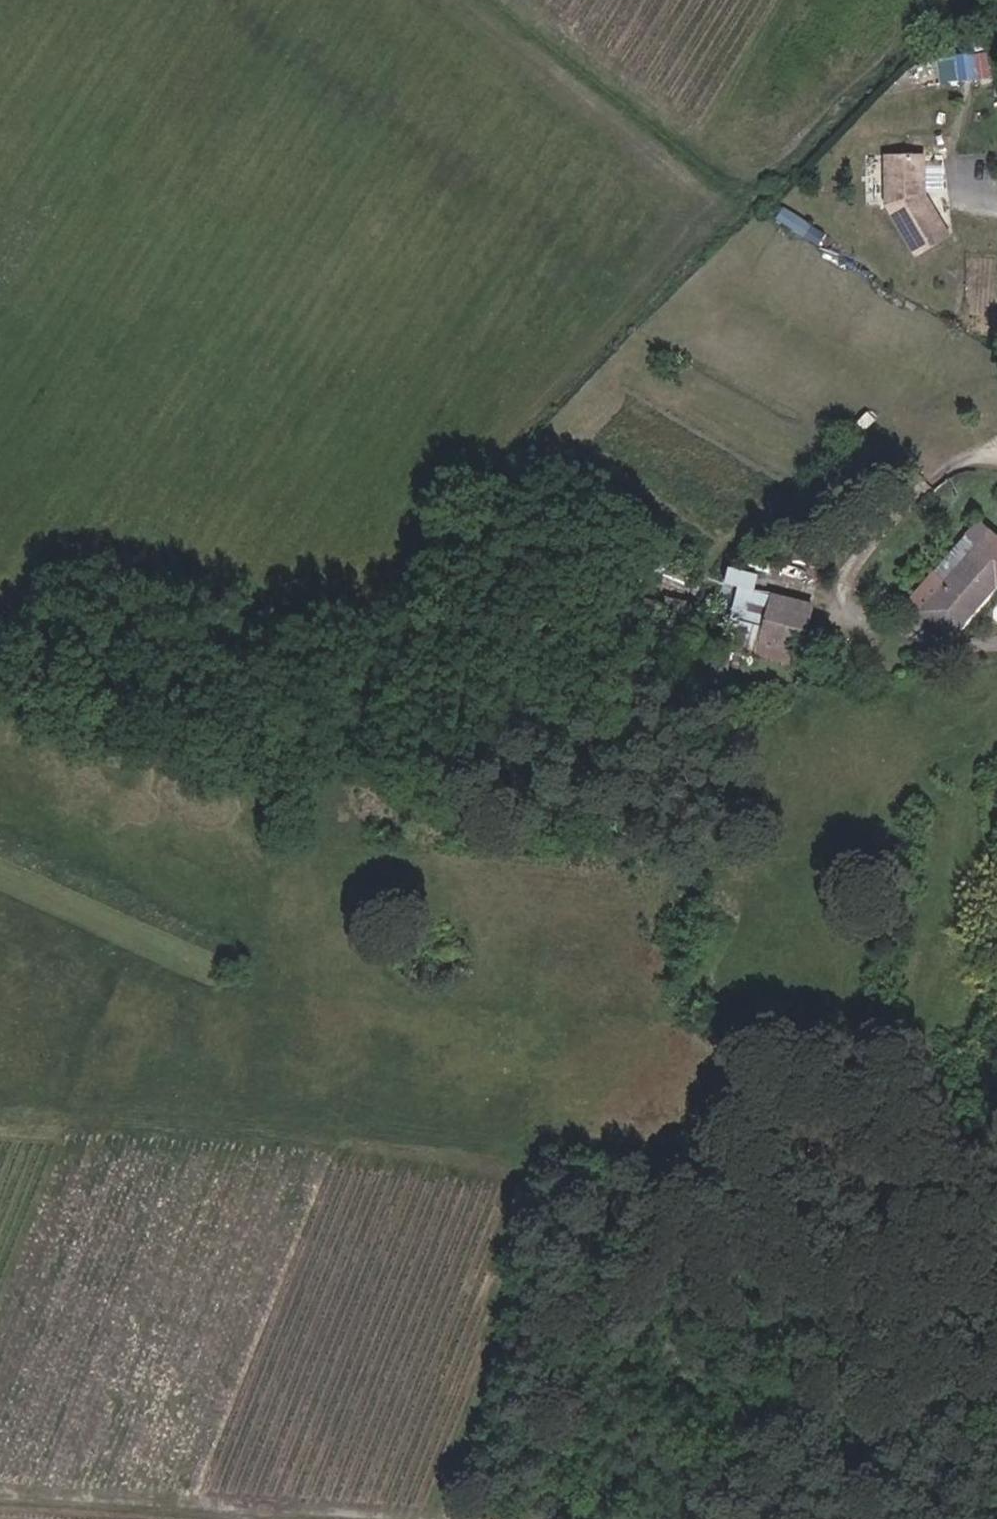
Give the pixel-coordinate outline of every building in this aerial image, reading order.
[(946,82),(992,74),(988,49),(942,57),(946,82)] [(927,199),(926,161),(888,162),(890,210),(920,260),(953,240),(927,199)] [(919,616),(947,638),(994,581),(996,583),(996,545),(970,524),(960,537),(972,547),(919,616)] [(919,616),(972,547),(960,537),(906,606),(919,616)] [(766,615),(803,621),(806,608),(769,600),(766,615)] [(789,657),(795,657),(803,621),(766,615),(762,635),(733,630),(728,654),(787,665),(789,657)]
